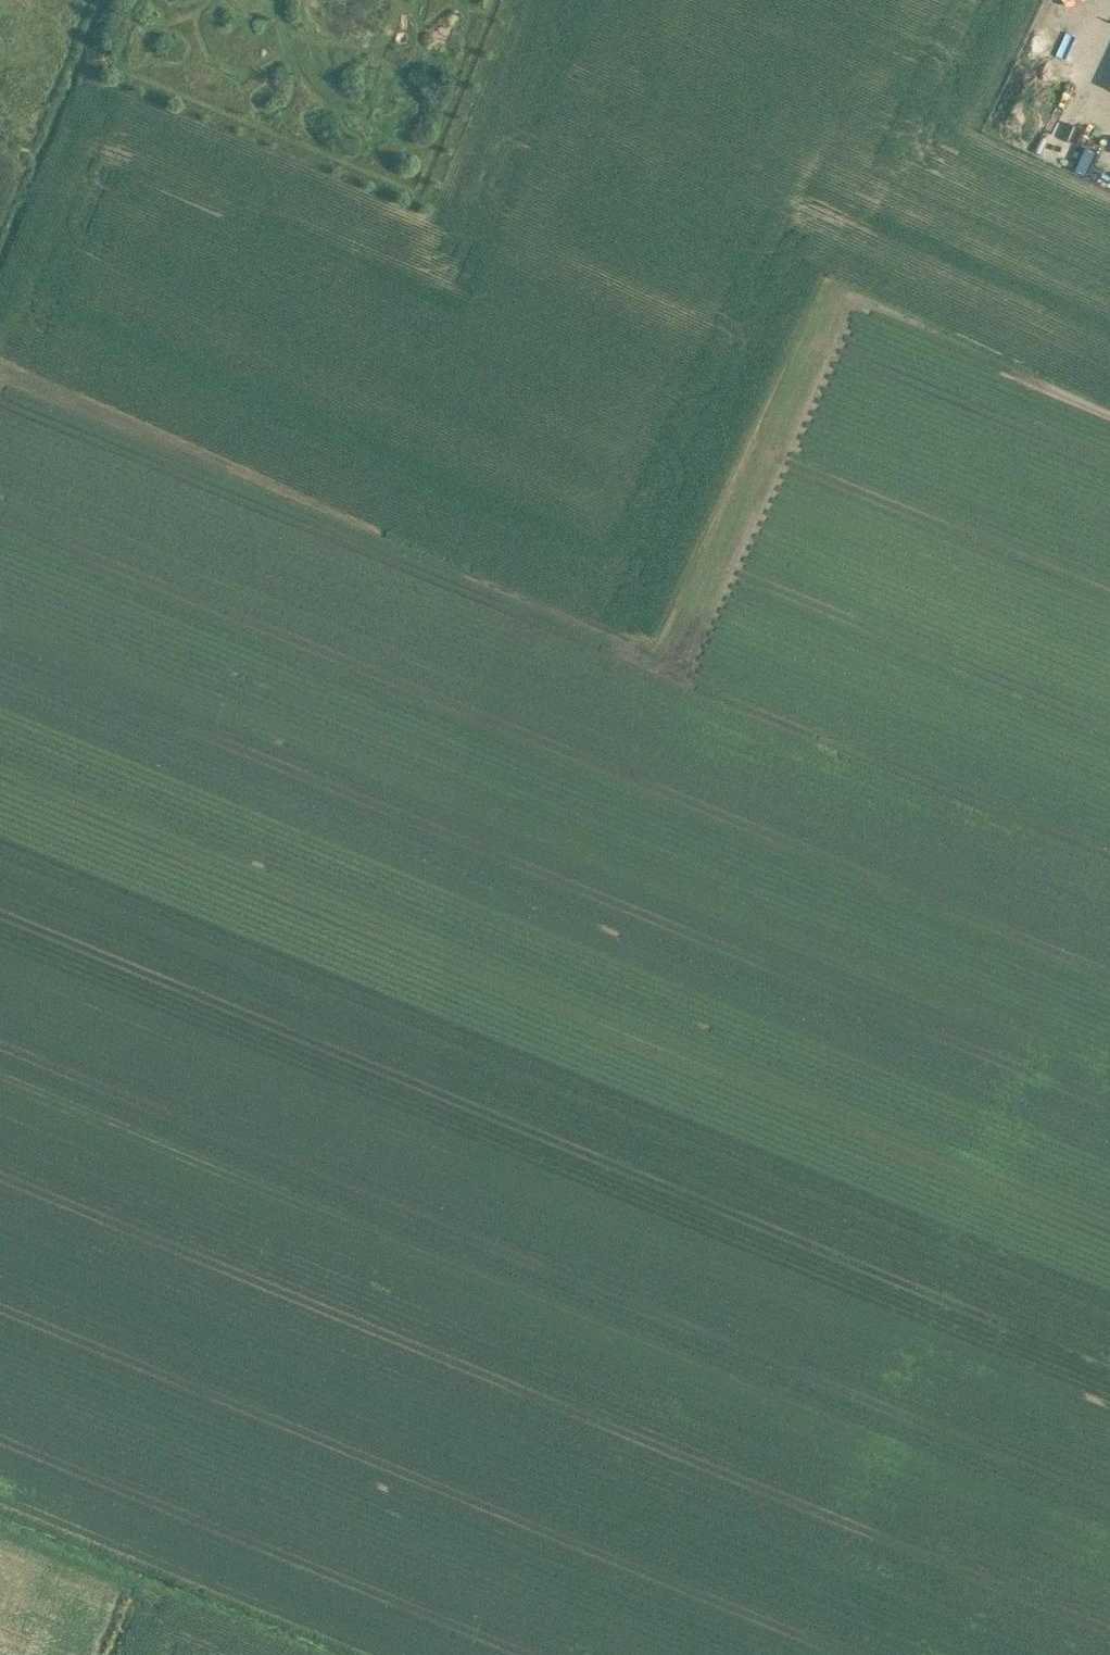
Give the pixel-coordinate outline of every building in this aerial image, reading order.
[(1095,0),(1078,0),(1058,39),(1070,45),(1095,0)] [(1028,46),(1023,58),(1079,81),(1084,68),(1028,46)] [(1087,156),(1107,114),(1096,108),(1076,150),(1087,156)]
